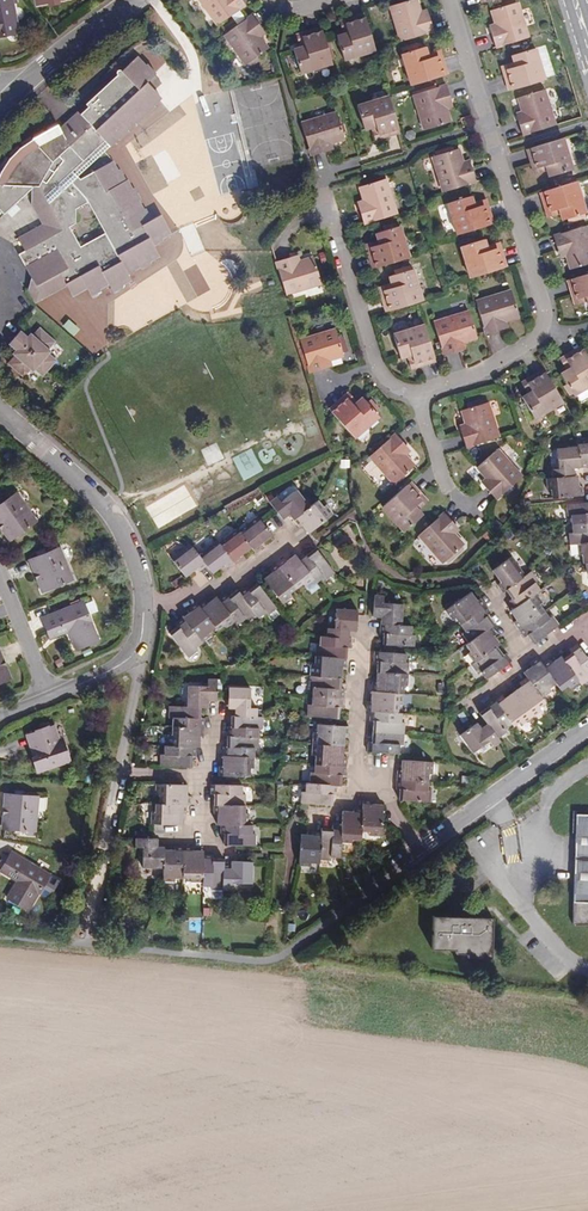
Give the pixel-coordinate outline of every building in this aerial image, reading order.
[(12,0),(0,0),(0,37),(19,33),(12,0)] [(216,26),(245,5),(241,0),(198,0),(216,26)] [(390,6),(400,42),(433,31),(429,16),(422,18),(417,0),(411,0),(390,6)] [(490,32),(495,48),(528,38),(517,2),(491,11),(495,24),(497,30),(490,32)] [(364,14),(344,20),(345,25),(365,19),(364,14)] [(252,15),(224,35),(245,65),(267,49),(259,37),(265,34),(252,15)] [(375,51),(365,19),(345,25),(348,33),(336,37),(344,60),(375,51)] [(339,22),(343,34),(348,33),(345,25),(344,20),(339,22)] [(489,26),(490,32),(497,30),(495,24),(489,26)] [(320,27),(301,34),(302,38),(322,32),(320,27)] [(332,64),(322,32),(302,38),(304,46),(300,48),(293,50),(300,73),(332,64)] [(296,35),(300,48),(304,46),(302,38),(301,34),(296,35)] [(411,86),(443,76),(437,56),(428,58),(425,47),(401,54),(411,86)] [(507,70),(513,90),(545,80),(535,48),(511,56),(513,62),(515,67),(507,70)] [(428,58),(437,56),(441,55),(440,50),(427,53),(428,58)] [(441,55),(437,56),(443,76),(447,74),(441,55)] [(3,215),(31,189),(33,187),(38,187),(44,197),(72,172),(105,142),(109,146),(117,139),(118,140),(128,131),(127,130),(134,123),(135,124),(154,107),(153,106),(161,98),(146,82),(156,74),(147,64),(145,66),(136,56),(85,104),(87,107),(79,115),(77,112),(59,128),(56,122),(46,128),(47,130),(44,132),(43,130),(33,135),(34,138),(31,140),(30,137),(20,144),(22,146),(18,148),(17,146),(9,154),(11,156),(8,159),(6,157),(0,167),(2,168),(0,172),(0,211),(3,215)] [(507,70),(515,67),(513,62),(501,66),(502,71),(507,70)] [(507,70),(502,71),(508,91),(513,90),(507,70)] [(424,130),(450,122),(446,108),(444,102),(450,100),(445,85),(413,95),(424,130)] [(517,120),(522,135),(555,125),(544,90),(518,98),(522,111),(524,118),(517,120)] [(398,129),(388,97),(357,106),(364,130),(375,126),(378,135),(398,129)] [(450,100),(444,102),(446,108),(452,107),(450,100)] [(515,114),(517,120),(524,118),(522,111),(515,114)] [(300,123),(311,156),(326,151),(324,145),(330,143),(344,139),(336,113),(300,123)] [(378,135),(375,126),(371,128),(375,141),(380,139),(378,135)] [(398,129),(378,135),(380,139),(399,133),(398,129)] [(563,138),(531,148),(537,168),(545,166),(547,171),(549,177),(572,170),(563,138)] [(36,215),(48,204),(77,177),(109,146),(105,142),(72,172),(44,197),(38,187),(33,187),(31,189),(31,205),(36,215)] [(324,145),(326,151),(332,149),(330,143),(324,145)] [(526,149),(533,169),(537,168),(531,148),(526,149)] [(443,192),(476,182),(471,166),(464,168),(462,162),(458,149),(432,157),(443,192)] [(30,277),(35,286),(60,273),(67,286),(72,297),(86,289),(91,297),(101,291),(100,289),(108,285),(113,293),(123,287),(122,285),(131,280),(128,274),(139,268),(141,269),(150,263),(150,262),(159,256),(153,245),(162,241),(162,239),(171,234),(161,214),(151,220),(145,209),(143,209),(139,200),(140,200),(133,188),(132,189),(127,180),(125,180),(119,169),(118,170),(112,161),(79,179),(77,177),(48,204),(36,215),(41,225),(17,238),(24,251),(18,254),(25,266),(24,266),(30,277)] [(534,174),(547,171),(545,166),(537,168),(533,169),(534,174)] [(364,224),(396,214),(385,179),(359,187),(363,201),(365,207),(359,208),(364,224)] [(576,182),(544,191),(550,211),(558,209),(560,214),(562,220),(586,213),(576,182)] [(540,193),(546,213),(550,211),(544,191),(540,193)] [(457,235),(489,225),(483,205),(474,208),(473,203),(471,196),(447,203),(457,235)] [(474,208),(483,205),(487,204),(486,199),(473,203),(474,208)] [(487,204),(483,205),(489,225),(493,224),(487,204)] [(547,217),(560,214),(558,209),(550,211),(546,213),(547,217)] [(377,267),(409,257),(399,226),(376,234),(378,240),(379,245),(371,247),(377,267)] [(553,236),(558,251),(564,249),(566,256),(570,269),(587,264),(587,233),(586,226),(553,236)] [(470,278),(502,268),(496,248),(488,251),(484,239),(461,247),(470,278)] [(371,247),(379,245),(378,240),(365,244),(366,249),(371,247)] [(488,251),(496,248),(500,247),(499,242),(486,246),(488,251)] [(377,267),(371,247),(366,249),(373,269),(377,267)] [(500,247),(496,248),(502,268),(507,267),(500,247)] [(560,258),(566,256),(564,249),(558,251),(560,258)] [(291,257),(293,264),(299,262),(297,255),(291,257)] [(276,262),(286,295),(321,284),(313,257),(293,264),(291,257),(276,262)] [(390,311),(422,301),(413,269),(389,276),(391,283),(392,288),(384,291),(390,311)] [(27,291),(35,304),(67,286),(60,273),(35,286),(30,277),(27,291)] [(571,279),(577,299),(586,296),(587,301),(587,304),(587,273),(571,279)] [(567,280),(573,300),(577,299),(571,279),(567,280)] [(384,291),(392,288),(391,283),(378,287),(380,292),(384,291)] [(390,311),(384,291),(380,292),(386,312),(390,311)] [(476,302),(486,334),(501,329),(499,323),(505,321),(519,317),(511,291),(476,302)] [(574,305),(587,301),(586,296),(577,299),(573,300),(574,305)] [(476,338),(468,311),(433,322),(443,355),(459,350),(457,344),(463,342),(476,338)] [(499,323),(501,329),(507,328),(505,321),(499,323)] [(414,363),(434,357),(424,325),(393,335),(400,358),(412,355),(414,363)] [(26,337),(20,331),(8,344),(15,350),(18,353),(15,357),(8,363),(23,377),(30,369),(32,371),(34,369),(42,376),(56,360),(48,354),(50,351),(48,350),(55,342),(39,328),(33,335),(29,339),(26,337)] [(300,341),(310,373),(326,368),(324,362),(343,356),(335,330),(300,341)] [(457,344),(459,350),(465,348),(463,342),(457,344)] [(566,360),(584,350),(582,346),(564,357),(566,360)] [(584,350),(566,360),(571,368),(561,374),(573,395),(587,386),(587,356),(584,350)] [(416,368),(414,363),(412,355),(407,356),(411,369),(416,368)] [(434,357),(414,363),(416,368),(436,361),(434,357)] [(571,368),(566,360),(564,357),(560,359),(566,371),(571,368)] [(324,362),(326,368),(332,367),(330,360),(324,362)] [(528,384),(545,373),(543,369),(525,380),(528,384)] [(563,402),(545,373),(528,384),(532,392),(522,398),(535,419),(563,402)] [(532,392),(528,384),(525,380),(521,383),(528,394),(532,392)] [(344,396),(347,399),(353,406),(357,402),(348,392),(344,396)] [(332,413),(347,399),(344,396),(329,409),(332,413)] [(332,413),(354,438),(379,416),(362,398),(353,406),(347,399),(332,413)] [(461,432),(466,448),(499,438),(488,402),(461,410),(466,424),(467,430),(461,432)] [(461,432),(467,430),(466,424),(459,426),(461,432)] [(395,434),(369,457),(394,484),(415,466),(405,455),(401,451),(406,446),(395,434)] [(580,467),(587,467),(587,439),(577,440),(578,447),(557,449),(558,469),(552,469),(552,477),(552,478),(574,476),(573,471),(573,468),(580,467)] [(406,446),(401,451),(405,455),(410,451),(406,446)] [(497,449),(476,467),(486,478),(490,483),(485,487),(496,499),(522,477),(497,449)] [(551,489),(552,498),(583,495),(582,486),(578,486),(576,486),(575,484),(578,483),(577,475),(574,476),(552,478),(552,477),(546,478),(547,489),(551,489)] [(485,487),(490,483),(486,478),(481,482),(485,487)] [(407,485),(421,501),(415,506),(418,510),(428,502),(411,482),(407,485)] [(407,485),(382,507),(404,532),(422,516),(418,510),(415,506),(421,501),(407,485)] [(308,533),(333,515),(326,505),(323,507),(318,500),(309,507),(297,490),(281,502),(276,497),(269,502),(282,519),(289,514),(298,527),(301,525),(303,527),(308,533)] [(10,540),(36,522),(15,493),(4,501),(1,498),(0,499),(0,525),(2,523),(5,527),(2,529),(10,540)] [(585,563),(585,571),(587,571),(587,502),(566,504),(567,516),(571,515),(571,524),(572,533),(568,533),(569,545),(577,544),(578,555),(581,554),(582,563),(585,563)] [(444,513),(419,536),(443,563),(464,545),(454,534),(450,529),(455,525),(444,513)] [(272,535),(257,516),(239,531),(237,528),(219,543),(217,540),(198,554),(190,543),(171,558),(185,577),(197,568),(199,571),(206,566),(212,574),(223,565),(226,568),(233,563),(235,565),(242,559),(240,556),(251,547),(255,553),(263,547),(260,544),(272,535)] [(455,525),(450,529),(454,534),(459,530),(455,525)] [(37,579),(42,592),(71,581),(59,548),(46,553),(44,549),(35,552),(36,557),(29,559),(35,575),(39,574),(40,578),(37,579)] [(289,593),(302,584),(305,587),(314,580),(315,582),(323,577),(325,580),(334,573),(315,548),(309,553),(311,555),(308,557),(306,554),(304,551),(297,557),(295,555),(289,560),(291,562),(288,564),(286,561),(284,558),(270,569),(272,572),(274,574),(271,576),(270,574),(263,579),(282,604),(291,596),(289,593)] [(533,644),(559,625),(552,615),(549,618),(539,604),(542,602),(535,593),(539,590),(534,582),(537,580),(530,571),(524,575),(510,557),(491,570),(498,580),(501,578),(503,580),(500,582),(497,585),(502,592),(506,590),(510,596),(512,594),(514,597),(512,598),(509,601),(514,608),(510,611),(514,617),(517,616),(519,618),(516,620),(513,622),(524,637),(527,634),(529,633),(531,635),(529,637),(533,644)] [(194,647),(201,642),(210,635),(208,632),(215,627),(217,630),(223,625),(226,628),(235,621),(237,624),(244,618),(247,621),(256,614),(258,617),(265,612),(267,615),(276,608),(257,583),(251,588),(253,590),(250,592),(249,590),(246,587),(239,593),(237,590),(231,594),(233,597),(230,598),(228,596),(226,593),(218,599),(216,596),(210,601),(212,603),(209,605),(207,603),(205,600),(198,605),(196,602),(189,608),(191,611),(193,613),(190,615),(188,613),(175,623),(177,626),(179,628),(177,630),(175,627),(169,632),(188,657),(197,650),(194,647)] [(455,617),(459,624),(464,631),(461,633),(468,642),(465,644),(470,651),(467,653),(474,662),(471,664),(477,674),(481,672),(486,679),(511,661),(505,653),(503,655),(500,657),(498,654),(501,652),(496,647),(499,644),(495,638),(492,640),(491,637),(493,636),(496,633),(491,626),(494,624),(489,618),(487,619),(485,617),(487,615),(490,613),(480,598),(476,601),(474,602),(473,600),(475,598),(470,592),(445,610),(452,619),(455,617)] [(411,626),(401,625),(403,604),(382,602),(383,595),(374,595),(372,616),(377,617),(381,617),(380,633),(383,633),(386,633),(386,636),(383,636),(382,644),(414,646),(414,635),(411,635),(411,626)] [(76,649),(98,640),(82,601),(42,618),(49,636),(50,638),(56,635),(54,630),(70,624),(72,629),(68,630),(76,649)] [(310,664),(309,686),(312,687),(312,696),(311,705),(307,705),(307,716),(338,718),(338,710),(335,710),(335,707),(338,707),(342,707),(344,688),(340,688),(337,688),(337,685),(340,685),(341,669),(338,669),(338,666),(341,666),(345,667),(346,650),(343,650),(343,647),(346,647),(350,648),(351,638),(348,638),(348,634),(349,630),(356,631),(357,615),(335,614),(334,629),(327,628),(326,636),(320,636),(319,646),(315,645),(314,664),(310,664)] [(54,630),(56,635),(68,630),(72,629),(70,624),(54,630)] [(513,692),(506,696),(508,699),(506,701),(504,698),(502,695),(495,701),(493,698),(485,703),(487,706),(489,709),(487,711),(485,708),(479,713),(487,724),(483,726),(480,728),(476,723),(459,735),(472,752),(489,741),(493,746),(500,741),(498,738),(506,732),(504,729),(511,723),(513,726),(520,721),(522,724),(541,710),(538,707),(545,702),(542,697),(551,691),(549,688),(555,683),(561,690),(568,685),(570,688),(579,682),(581,685),(587,679),(587,675),(587,660),(577,645),(569,650),(571,653),(573,655),(571,657),(569,655),(563,659),(561,656),(554,661),(556,663),(554,665),(552,662),(550,659),(542,665),(537,657),(530,663),(532,666),(534,668),(531,670),(529,668),(523,672),(527,677),(520,682),(522,685),(523,688),(521,690),(519,687),(513,692)] [(401,713),(398,713),(398,704),(402,705),(403,685),(407,685),(408,662),(405,662),(405,653),(374,651),(374,661),(377,661),(380,661),(380,664),(377,664),(376,679),(379,679),(379,682),(376,682),(372,682),(371,699),(374,699),(374,702),(371,702),(367,702),(366,711),(370,711),(369,721),(373,721),(376,721),(376,724),(373,724),(372,739),(375,739),(375,742),(372,742),(368,742),(367,752),(398,754),(399,744),(403,745),(404,723),(400,722),(401,713)] [(10,679),(5,666),(1,667),(0,664),(0,683),(10,679)] [(203,739),(203,717),(200,717),(196,717),(197,714),(200,714),(200,708),(207,708),(207,701),(216,702),(216,694),(222,694),(222,680),(207,680),(207,687),(187,686),(186,708),(168,707),(168,717),(172,717),(172,738),(168,738),(168,747),(164,746),(164,757),(160,757),(160,767),(191,767),(191,761),(188,761),(188,758),(191,758),(195,758),(195,747),(199,748),(199,742),(196,742),(196,739),(199,739),(203,739)] [(258,748),(258,737),(258,728),(262,728),(262,717),(256,717),(256,709),(249,709),(250,688),(228,688),(228,708),(235,708),(235,716),(231,716),(231,724),(234,724),(234,727),(230,727),(227,727),(227,744),(229,744),(229,747),(226,747),(223,747),(222,764),(225,764),(225,767),(222,767),(218,767),(218,776),(250,777),(250,768),(253,768),(254,748),(258,748)] [(345,775),(346,765),(346,756),(343,756),(340,756),(340,753),(343,753),(344,738),(341,738),(341,735),(344,735),(348,735),(348,726),(317,724),(316,733),(313,732),(312,744),(311,755),(315,755),(314,772),(310,772),(310,783),(306,783),(305,792),(302,792),(301,803),(332,805),(332,797),(330,797),(330,794),(333,794),(336,794),(337,785),(341,785),(341,778),(338,777),(338,774),(341,775),(345,775)] [(33,762),(37,772),(69,761),(62,740),(59,741),(54,727),(28,736),(33,750),(34,749),(38,761),(33,762)] [(432,774),(433,762),(402,760),(401,768),(404,768),(404,771),(401,771),(397,771),(396,789),(400,789),(403,790),(402,793),(400,792),(399,800),(430,802),(431,791),(427,791),(428,774),(432,774)] [(187,784),(156,784),(156,796),(159,796),(159,804),(156,804),(155,813),(152,813),(152,824),(183,824),(183,816),(180,816),(180,813),(183,813),(187,813),(187,804),(190,805),(191,795),(187,795),(184,795),(184,792),(187,792),(187,784)] [(213,797),(213,805),(213,814),(217,814),(220,814),(220,817),(217,817),(217,825),(220,825),(220,834),(224,834),(227,834),(227,837),(224,837),(224,845),(255,846),(255,834),(251,834),(251,825),(248,825),(248,815),(244,815),(245,794),(241,794),(241,785),(210,785),(210,794),(213,794),(217,795),(216,797),(213,797)] [(5,794),(2,829),(34,831),(36,796),(23,795),(23,791),(13,790),(13,794),(5,794)] [(343,811),(342,826),(333,825),(332,829),(332,832),(329,832),(330,829),(322,828),(321,832),(313,831),(312,835),(312,838),(309,838),(309,835),(302,834),(300,865),(311,866),(311,863),(320,863),(320,859),(331,860),(331,856),(340,857),(341,842),(352,842),(352,839),(361,839),(361,830),(370,831),(369,835),(381,835),(383,804),(375,803),(374,806),(372,806),(372,803),(372,800),(363,799),(362,808),(354,808),(353,811),(353,814),(350,814),(350,811),(343,811)] [(574,815),(570,924),(587,925),(587,816),(574,815)] [(213,854),(204,854),(204,850),(196,850),(196,853),(193,853),(193,850),(193,847),(175,847),(175,850),(175,853),(172,853),(172,850),(164,850),(164,847),(157,847),(157,839),(135,839),(135,848),(142,848),(142,868),(164,868),(164,882),(176,881),(176,878),(192,878),(192,882),(204,882),(204,885),(212,885),(212,889),(232,889),(232,882),(252,882),(253,861),(232,860),(232,868),(224,868),(224,858),(216,858),(216,861),(213,861),(213,858),(213,854)] [(27,910),(49,874),(11,852),(0,870),(17,881),(7,898),(27,910)] [(488,919),(429,917),(428,950),(452,951),(452,954),(463,955),(463,958),(487,959),(488,919)]
